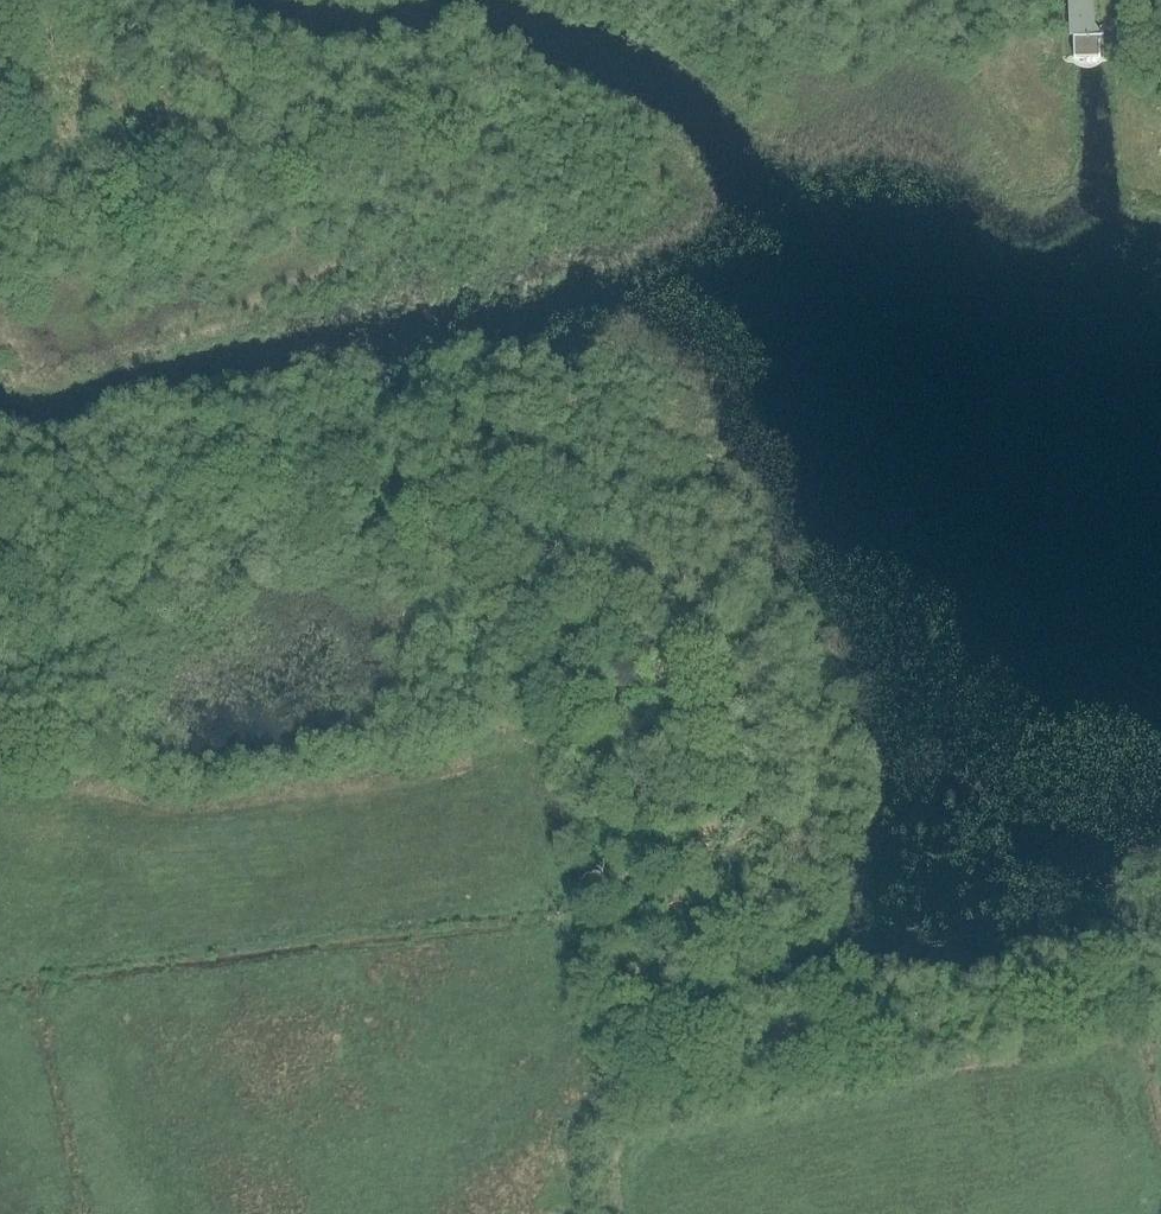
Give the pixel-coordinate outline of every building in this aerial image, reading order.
[(1101,59),(1100,35),(1094,28),(1093,0),(1072,0),(1075,60),(1101,59)]
